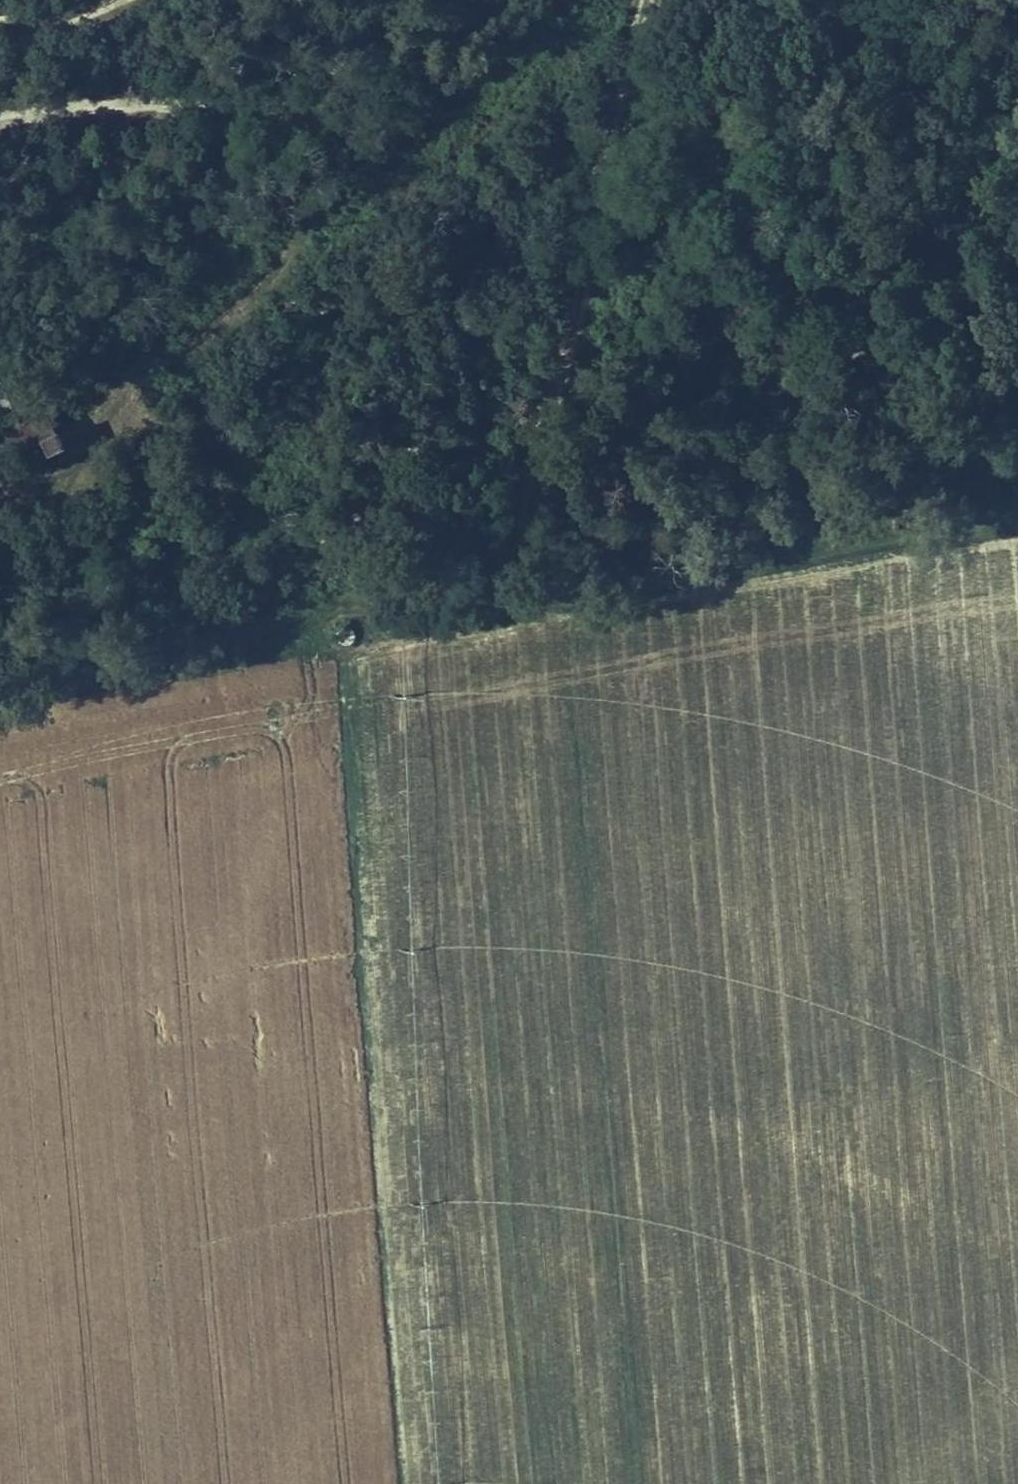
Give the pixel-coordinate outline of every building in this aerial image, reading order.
[(30,404),(0,345),(0,408),(5,418),(0,420),(0,459),(29,445),(37,460),(68,445),(49,408),(45,411),(39,399),(30,404)]
